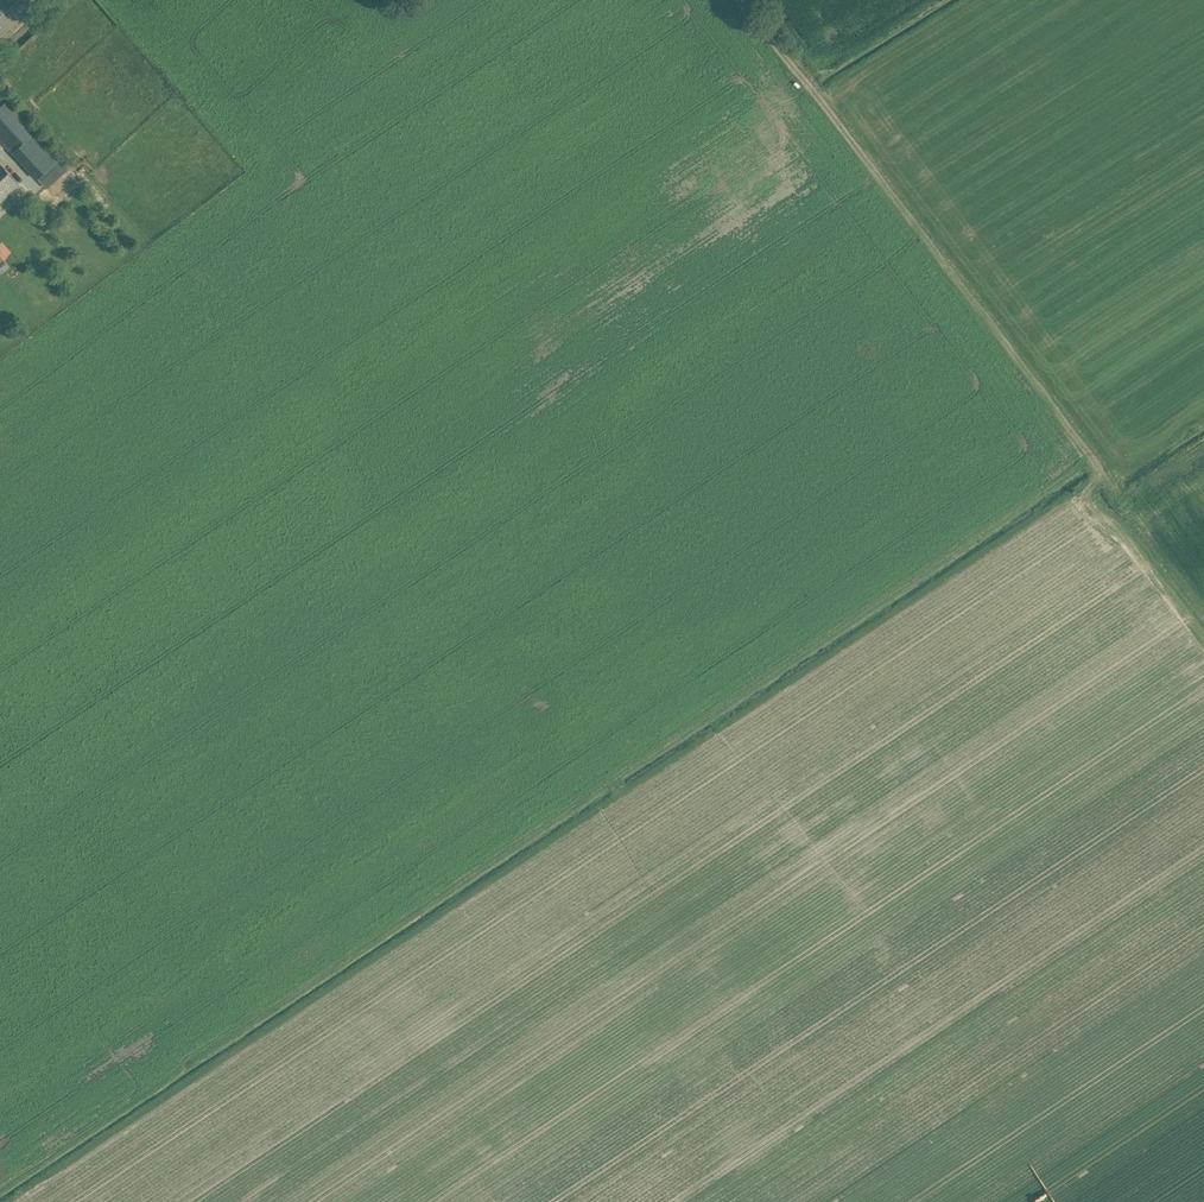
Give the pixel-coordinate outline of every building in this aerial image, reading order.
[(6,101),(0,107),(0,139),(12,153),(35,132),(6,101)] [(38,178),(45,186),(66,167),(58,158),(38,178)] [(18,184),(0,164),(0,201),(18,184)]
